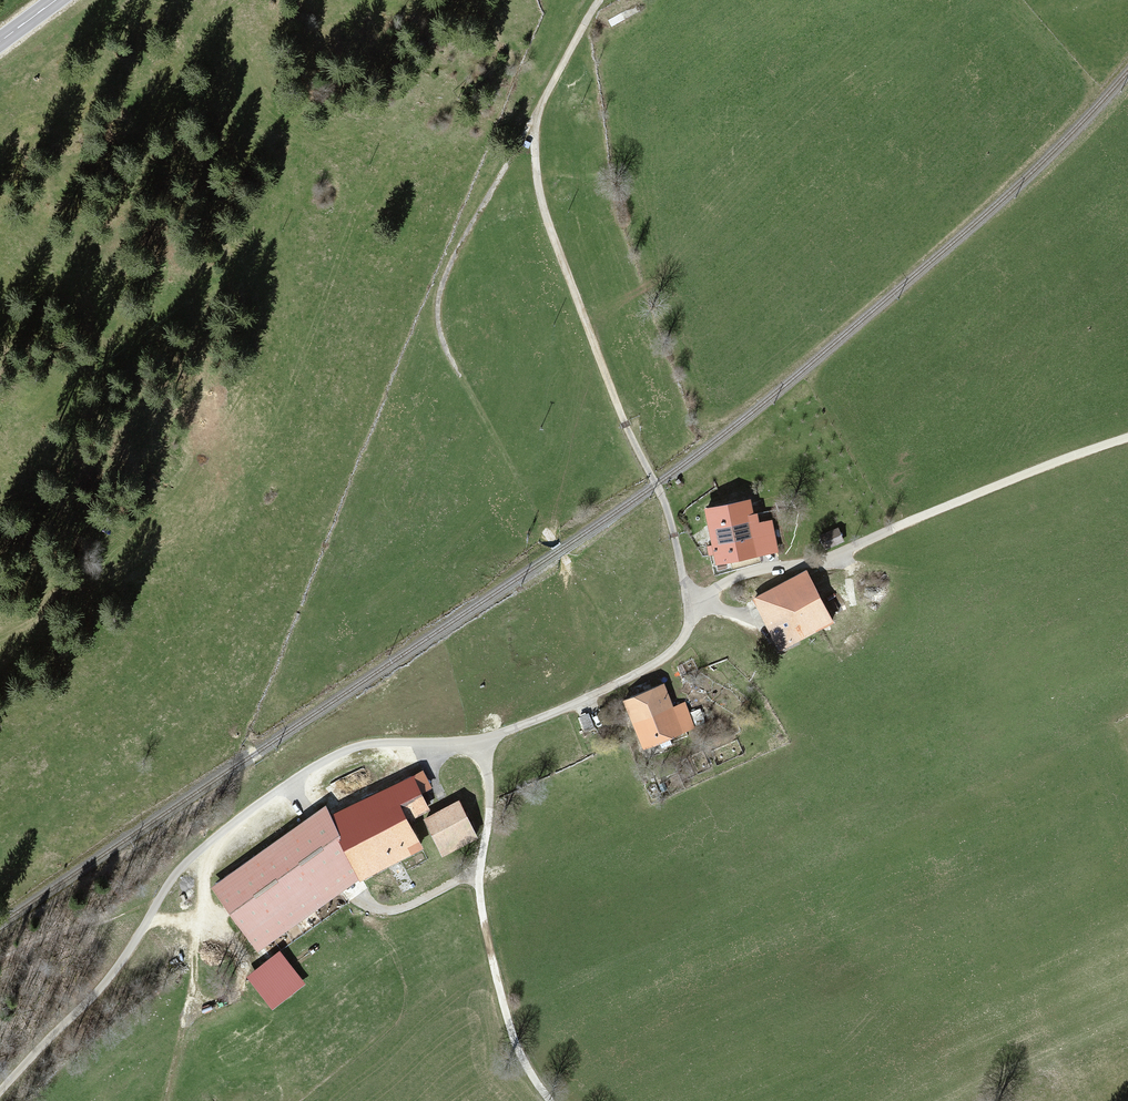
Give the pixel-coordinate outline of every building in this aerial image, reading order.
[(756,504),(710,513),(720,567),(780,556),(774,526),(760,528),(756,504)] [(836,624),(808,573),(758,601),(786,652),(836,624)] [(688,736),(669,685),(628,700),(646,751),(688,736)] [(435,810),(422,773),(334,814),(364,878),(428,848),(416,819),(435,810)] [(484,835),(466,801),(429,821),(448,855),(484,835)] [(334,814),(330,807),(218,887),(263,947),(364,878),(334,814)]
